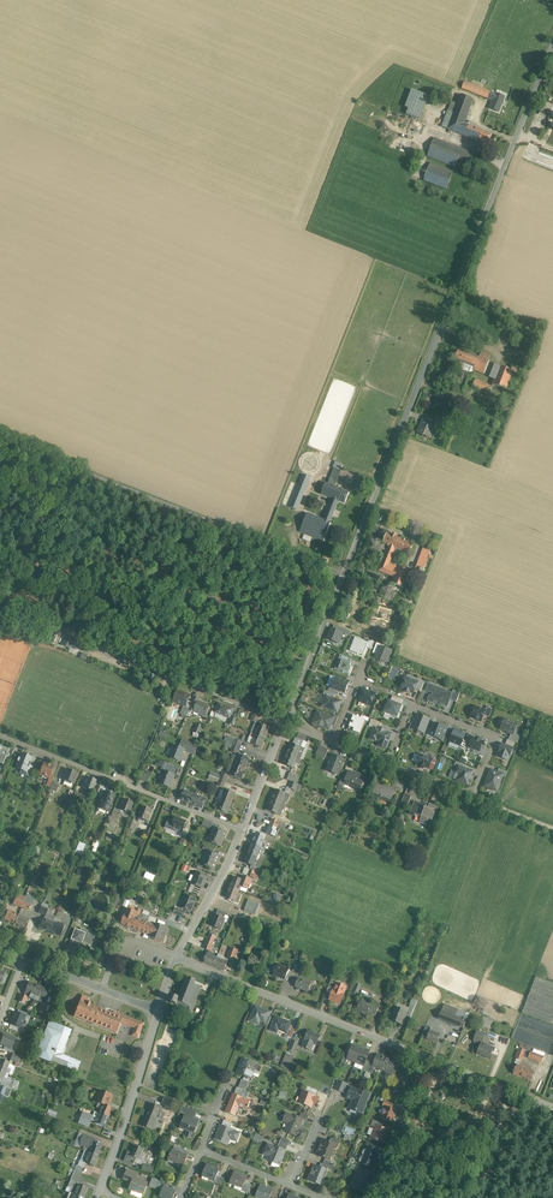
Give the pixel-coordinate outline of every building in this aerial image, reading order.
[(482,89),(464,82),(462,88),(480,95),(482,89)] [(495,94),(482,89),(480,95),(493,101),(495,94)] [(431,97),(413,90),(407,108),(410,109),(408,114),(422,120),(431,97)] [(504,98),(495,94),(493,101),(490,108),(498,112),(504,98)] [(457,104),(452,119),(464,124),(473,100),(461,95),(457,104)] [(464,124),(452,119),(457,104),(451,102),(442,127),(464,136),(468,126),(464,124)] [(482,131),(468,126),(464,136),(478,142),(482,131)] [(491,135),(482,131),(478,142),(482,143),(479,150),(485,152),(487,145),(491,135)] [(462,149),(434,139),(427,157),(455,167),(457,160),(470,165),(474,154),(462,149)] [(453,173),(430,164),(424,180),(446,189),(453,173)] [(471,355),(459,350),(454,361),(459,363),(457,368),(458,368),(472,373),(471,374),(472,374),(473,370),(478,358),(471,355)] [(488,362),(478,358),(473,370),(484,374),(489,360),(488,362)] [(494,380),(500,366),(500,365),(495,363),(489,378),(494,380)] [(513,372),(500,366),(494,380),(492,385),(506,390),(513,372)] [(481,383),(475,381),(473,386),(478,389),(481,383)] [(489,386),(481,383),(478,389),(487,392),(489,386)] [(438,423),(423,417),(417,432),(432,437),(438,423)] [(329,482),(336,485),(342,470),(334,467),(329,482)] [(303,475),(290,508),(297,511),(310,478),(303,475)] [(339,490),(325,484),(321,495),(332,499),(335,500),(339,490)] [(348,494),(339,490),(335,500),(338,501),(344,504),(348,494)] [(325,516),(309,510),(300,532),(324,542),(331,524),(329,523),(338,501),(335,500),(332,499),(325,516)] [(403,540),(386,534),(382,544),(388,547),(386,553),(392,555),(395,549),(409,555),(413,544),(405,541),(403,540)] [(423,549),(415,569),(422,572),(430,551),(423,549)] [(386,553),(379,571),(385,574),(389,564),(390,562),(392,555),(386,553)] [(399,567),(389,564),(385,574),(395,577),(399,567)] [(409,572),(399,567),(395,577),(392,584),(403,588),(409,572)] [(65,638),(62,645),(69,648),(70,645),(77,648),(79,642),(81,643),(84,635),(82,634),(84,629),(77,627),(78,625),(71,622),(68,631),(59,628),(57,634),(64,636),(65,638)] [(331,629),(327,639),(337,643),(339,638),(340,638),(342,633),(331,629)] [(368,642),(355,637),(350,649),(358,652),(359,652),(364,654),(368,642)] [(391,651),(380,647),(375,658),(387,663),(391,651)] [(341,659),(337,669),(343,671),(342,673),(349,675),(354,664),(341,659)] [(418,682),(405,677),(401,689),(413,693),(418,682)] [(335,683),(333,682),(331,688),(342,692),(343,691),(345,690),(346,690),(348,683),(337,678),(335,683)] [(452,693),(428,684),(426,690),(435,694),(433,697),(430,696),(428,701),(434,703),(435,702),(437,703),(437,704),(442,706),(442,705),(447,707),(450,700),(452,693)] [(375,694),(364,690),(360,700),(364,702),(364,703),(371,705),(375,694)] [(460,693),(453,690),(452,693),(450,700),(456,702),(460,693)] [(191,697),(178,691),(173,702),(187,707),(191,697)] [(326,695),(321,706),(336,712),(338,708),(339,707),(340,705),(339,703),(340,701),(326,695)] [(403,700),(393,696),(391,701),(401,705),(403,700)] [(391,701),(388,700),(385,706),(387,706),(384,713),(397,718),(402,705),(401,705),(391,701)] [(198,702),(196,708),(194,712),(200,714),(200,713),(207,716),(211,706),(198,702)] [(233,709),(219,704),(215,713),(229,718),(233,709)] [(486,710),(475,706),(470,717),(481,722),(486,710)] [(259,717),(253,714),(251,721),(256,723),(257,723),(259,717)] [(319,715),(317,715),(313,724),(316,725),(329,730),(333,720),(333,719),(320,714),(319,715)] [(418,715),(412,729),(424,733),(429,719),(418,715)] [(365,720),(354,716),(352,721),(351,723),(349,727),(354,729),(353,731),(359,734),(365,720)] [(517,724),(505,719),(501,729),(513,734),(517,724)] [(269,728),(257,723),(256,723),(252,733),(265,738),(269,728)] [(442,728),(440,727),(441,725),(440,725),(436,724),(435,723),(432,732),(435,733),(433,737),(435,738),(439,739),(442,741),(444,736),(447,728),(444,727),(443,726),(442,728)] [(385,730),(379,728),(379,730),(374,728),(370,739),(376,741),(377,737),(381,739),(378,746),(386,749),(389,740),(388,740),(389,737),(388,736),(387,734),(388,733),(385,732),(385,730)] [(457,732),(454,731),(449,742),(460,746),(465,735),(462,734),(462,732),(458,731),(457,732)] [(265,738),(252,733),(247,743),(251,744),(261,748),(265,738)] [(236,740),(230,737),(228,743),(233,745),(235,742),(236,740)] [(303,741),(295,738),(293,745),(301,748),(303,741)] [(472,738),(469,747),(479,751),(483,743),(483,742),(480,741),(480,739),(476,738),(476,739),(472,738)] [(198,746),(188,742),(185,749),(195,754),(198,746)] [(293,745),(291,744),(287,754),(300,759),(302,755),(304,749),(301,748),(293,745)] [(513,748),(502,744),(498,752),(499,752),(497,756),(507,760),(509,756),(509,757),(513,748)] [(185,749),(175,745),(170,757),(175,759),(174,760),(180,762),(185,749)] [(239,748),(233,745),(231,752),(236,754),(239,748)] [(0,746),(0,762),(3,763),(6,757),(7,758),(9,753),(8,753),(9,749),(0,746)] [(326,751),(320,748),(317,755),(324,758),(326,751)] [(26,757),(26,756),(20,754),(16,766),(17,768),(17,769),(26,773),(29,766),(32,758),(29,757),(28,758),(26,757)] [(300,759),(287,754),(283,765),(292,768),(294,763),(298,764),(300,759)] [(244,757),(239,756),(238,757),(234,755),(231,764),(245,770),(249,759),(244,757)] [(429,757),(424,755),(424,756),(420,755),(416,764),(421,765),(421,766),(424,768),(424,767),(429,768),(432,760),(428,758),(429,757)] [(343,761),(332,757),(327,770),(338,774),(343,761)] [(53,767),(44,763),(39,775),(41,776),(42,778),(45,779),(47,778),(49,779),(50,775),(53,767)] [(245,770),(231,764),(227,773),(231,774),(231,776),(241,780),(245,770)] [(460,774),(457,781),(467,785),(472,772),(458,766),(456,772),(460,774)] [(77,773),(67,769),(63,779),(73,783),(77,773)] [(507,772),(499,769),(497,773),(502,775),(502,776),(505,777),(507,772)] [(174,775),(164,771),(160,783),(164,785),(164,786),(170,788),(174,775)] [(360,776),(349,771),(346,778),(344,784),(345,784),(361,790),(366,777),(360,774),(360,776)] [(497,773),(491,771),(485,786),(494,789),(495,787),(497,787),(502,776),(502,775),(497,773)] [(228,775),(222,773),(221,777),(220,780),(225,782),(228,775)] [(299,776),(290,773),(287,780),(292,782),(296,784),(299,776)] [(97,781),(88,777),(84,787),(93,791),(97,781)] [(225,782),(220,780),(218,783),(217,786),(223,788),(225,782)] [(404,784),(395,780),(392,789),(393,790),(401,793),(404,784)] [(389,786),(377,781),(371,796),(390,803),(394,794),(392,793),(393,790),(392,789),(389,788),(389,786)] [(292,782),(291,782),(289,788),(288,788),(291,789),(295,791),(297,784),(292,782)] [(59,786),(52,783),(50,789),(57,791),(59,786)] [(108,787),(101,784),(97,792),(100,793),(100,792),(103,793),(104,791),(106,792),(108,787)] [(285,793),(276,790),(274,796),(272,795),(270,800),(285,805),(286,801),(288,801),(290,796),(288,795),(291,789),(288,788),(289,788),(287,787),(285,793)] [(235,794),(225,790),(224,792),(221,800),(231,804),(235,794)] [(106,792),(104,791),(103,793),(100,802),(109,806),(111,801),(112,801),(113,799),(112,799),(114,795),(106,792)] [(185,791),(184,791),(182,796),(181,800),(191,804),(195,795),(185,791)] [(81,795),(75,792),(73,798),(79,800),(81,795)] [(412,796),(405,793),(401,803),(407,806),(407,804),(409,805),(412,796)] [(206,800),(195,795),(191,804),(202,809),(203,806),(206,800)] [(133,802),(124,798),(120,809),(129,812),(133,802)] [(231,804),(221,800),(217,811),(227,815),(231,804)] [(285,805),(270,800),(269,804),(271,805),(269,810),(281,815),(285,805)] [(109,806),(100,802),(98,807),(107,811),(109,806)] [(429,807),(416,802),(410,815),(421,819),(419,823),(426,826),(429,819),(432,821),(434,814),(436,815),(439,809),(430,805),(429,807)] [(152,811),(142,807),(142,809),(140,808),(138,813),(140,813),(139,817),(148,821),(152,811)] [(118,817),(112,814),(109,820),(116,823),(118,817)] [(186,822),(175,818),(172,827),(182,831),(186,822)] [(279,821),(272,819),(270,825),(277,828),(279,821)] [(277,828),(270,825),(267,831),(274,834),(277,828)] [(112,838),(114,830),(108,828),(106,837),(112,838)] [(218,830),(214,828),(213,828),(208,841),(221,846),(226,833),(218,830)] [(265,838),(257,834),(252,844),(265,849),(266,845),(263,843),(265,838)] [(79,841),(75,852),(82,855),(86,844),(79,841)] [(265,849),(252,844),(248,854),(257,858),(259,852),(263,854),(265,849)] [(214,849),(204,845),(203,849),(207,851),(213,853),(214,849)] [(40,848),(34,846),(30,856),(36,858),(40,848)] [(213,853),(207,851),(202,864),(214,869),(219,856),(213,853)] [(257,858),(248,854),(245,863),(251,865),(254,866),(257,858)] [(188,872),(190,866),(183,864),(181,869),(188,872)] [(256,872),(250,869),(247,876),(254,878),(256,872)] [(146,872),(144,878),(153,881),(155,875),(146,872)] [(207,877),(196,873),(195,876),(191,875),(188,881),(192,882),(190,888),(200,892),(201,888),(202,888),(207,877)] [(252,880),(243,876),(241,880),(243,881),(239,890),(246,893),(248,890),(252,880)] [(241,880),(234,878),(230,888),(239,891),(239,890),(243,881),(241,880)] [(200,892),(190,888),(188,892),(198,896),(200,892)] [(239,891),(230,888),(226,898),(235,901),(239,891)] [(195,899),(186,896),(185,899),(183,900),(182,902),(183,904),(181,908),(190,911),(193,905),(194,904),(196,901),(195,899)] [(257,902),(249,899),(244,911),(252,914),(257,902)] [(24,902),(23,902),(21,907),(28,910),(30,905),(24,902)] [(142,910),(137,908),(135,911),(128,909),(126,914),(125,914),(121,924),(134,929),(138,919),(140,913),(142,910)] [(48,909),(44,920),(43,919),(40,927),(50,931),(53,923),(56,917),(51,915),(52,910),(48,909)] [(185,913),(175,909),(173,913),(183,917),(185,913)] [(228,913),(218,909),(217,913),(217,914),(216,916),(224,919),(225,915),(227,916),(228,913)] [(18,915),(8,911),(5,920),(15,923),(18,915)] [(70,916),(60,912),(58,917),(68,921),(70,916)] [(148,917),(140,913),(138,919),(152,924),(154,925),(154,924),(155,924),(156,919),(148,916),(148,917)] [(29,919),(18,915),(15,923),(25,927),(29,919)] [(216,916),(215,915),(211,926),(220,929),(223,922),(226,923),(228,917),(227,916),(225,915),(224,919),(216,916)] [(148,935),(152,924),(138,919),(134,929),(140,932),(148,935)] [(58,925),(53,923),(50,931),(60,935),(64,927),(61,926),(62,924),(59,923),(58,925)] [(155,924),(154,924),(154,925),(152,924),(148,935),(149,935),(149,937),(164,943),(169,929),(155,924)] [(85,934),(82,943),(91,946),(96,934),(81,928),(80,931),(85,934)] [(80,931),(75,929),(71,940),(81,944),(82,943),(85,934),(80,931)] [(214,941),(208,938),(204,949),(210,951),(211,948),(212,948),(213,945),(212,945),(214,941)] [(237,950),(232,949),(228,958),(233,960),(237,950)] [(218,955),(210,952),(209,954),(207,954),(204,962),(214,966),(217,958),(218,955)] [(254,956),(252,956),(248,965),(259,969),(263,960),(258,958),(258,956),(254,955),(254,956)] [(227,962),(217,958),(214,966),(224,970),(227,962)] [(289,969),(277,964),(272,975),(285,980),(289,969)] [(536,977),(522,1013),(552,1025),(552,983),(536,977)] [(195,980),(189,978),(187,982),(185,981),(178,999),(173,997),(171,1003),(176,1005),(178,1002),(188,1006),(186,1010),(192,1013),(195,1005),(194,1005),(201,987),(194,984),(195,980)] [(311,984),(299,979),(296,986),(308,991),(311,984)] [(336,983),(331,981),(327,990),(332,992),(333,989),(334,989),(336,983)] [(39,986),(30,982),(26,992),(31,994),(30,998),(34,999),(39,986)] [(334,989),(333,989),(332,992),(329,1000),(340,1004),(347,986),(336,982),(336,983),(334,989)] [(361,985),(355,983),(350,993),(356,995),(361,985)] [(49,990),(39,986),(34,999),(38,1001),(40,998),(45,1000),(49,990)] [(368,1003),(361,1000),(357,1011),(367,1015),(368,1013),(375,1016),(378,1009),(370,1006),(369,1007),(367,1006),(368,1003)] [(113,1014),(90,1005),(91,1004),(87,1002),(87,1004),(80,1001),(74,1017),(116,1034),(120,1024),(135,1030),(132,1037),(138,1039),(144,1024),(114,1012),(113,1014)] [(50,1006),(42,1003),(38,1012),(43,1014),(45,1010),(48,1012),(50,1006)] [(457,1009),(444,1004),(442,1011),(455,1016),(457,1009)] [(407,1012),(395,1007),(390,1020),(402,1025),(407,1012)] [(269,1013),(254,1008),(249,1022),(255,1025),(257,1020),(265,1023),(267,1017),(269,1013)] [(455,1016),(442,1011),(438,1019),(451,1024),(455,1016)] [(15,1013),(10,1024),(21,1028),(25,1017),(15,1013)] [(290,1023),(275,1018),(270,1032),(277,1034),(278,1030),(285,1033),(286,1033),(288,1030),(290,1023)] [(492,1023),(482,1019),(480,1026),(489,1029),(492,1023)] [(71,1031),(50,1022),(36,1057),(50,1062),(50,1061),(76,1072),(79,1063),(61,1055),(71,1031)] [(431,1030),(427,1028),(426,1028),(425,1029),(422,1037),(427,1039),(437,1043),(442,1032),(431,1028),(431,1030)] [(314,1033),(309,1031),(305,1040),(305,1039),(302,1046),(310,1049),(312,1044),(313,1045),(314,1043),(315,1044),(316,1041),(318,1041),(320,1036),(313,1034),(314,1033)] [(16,1039),(4,1034),(0,1044),(12,1049),(16,1039)] [(489,1045),(492,1038),(486,1035),(483,1042),(489,1045)] [(298,1043),(291,1040),(287,1051),(293,1053),(298,1043)] [(481,1043),(480,1043),(480,1044),(476,1054),(491,1060),(495,1048),(481,1043)] [(349,1053),(347,1059),(355,1063),(361,1049),(353,1045),(349,1053)] [(519,1048),(518,1047),(514,1059),(520,1061),(522,1055),(524,1050),(519,1048)] [(532,1049),(526,1047),(524,1050),(522,1055),(528,1058),(530,1052),(532,1049)] [(546,1053),(532,1048),(532,1049),(530,1052),(544,1058),(546,1053)] [(369,1052),(361,1049),(355,1063),(363,1066),(364,1066),(366,1060),(369,1052)] [(288,1070),(294,1056),(286,1052),(280,1066),(288,1070)] [(544,1058),(530,1052),(528,1058),(542,1063),(544,1058)] [(21,1058),(13,1055),(11,1060),(19,1063),(21,1058)] [(378,1055),(377,1056),(374,1063),(373,1066),(375,1067),(381,1070),(385,1058),(378,1055)] [(389,1060),(385,1058),(381,1070),(387,1072),(390,1073),(391,1069),(394,1063),(393,1061),(390,1060),(389,1060)] [(1,1060),(0,1061),(0,1071),(8,1074),(10,1070),(7,1068),(9,1063),(1,1060)] [(260,1067),(244,1060),(238,1074),(250,1079),(254,1071),(257,1072),(260,1067)] [(366,1060),(364,1066),(363,1066),(362,1070),(366,1072),(370,1062),(366,1060)] [(374,1063),(370,1062),(366,1072),(372,1074),(375,1067),(373,1066),(374,1063)] [(524,1068),(516,1065),(512,1074),(520,1078),(521,1076),(531,1080),(534,1074),(524,1069),(524,1068)] [(390,1073),(387,1072),(385,1076),(392,1079),(392,1078),(393,1078),(394,1077),(396,1071),(391,1069),(390,1073)] [(0,1071),(0,1083),(1,1084),(0,1086),(0,1087),(11,1091),(14,1082),(15,1083),(16,1082),(7,1078),(9,1074),(8,1074),(0,1071)] [(252,1085),(243,1081),(239,1088),(245,1090),(249,1092),(252,1085)] [(346,1084),(339,1081),(336,1089),(343,1092),(346,1084)] [(0,1087),(0,1094),(3,1095),(8,1097),(11,1091),(0,1087)] [(317,1091),(305,1087),(303,1092),(315,1096),(317,1091)] [(239,1088),(238,1088),(235,1096),(242,1099),(245,1090),(239,1088)] [(369,1095),(358,1090),(357,1091),(351,1088),(348,1094),(352,1096),(351,1098),(354,1099),(350,1108),(362,1113),(369,1095)] [(111,1095),(99,1090),(95,1101),(102,1104),(107,1105),(111,1095)] [(442,1090),(437,1093),(440,1098),(442,1099),(445,1098),(445,1095),(442,1090)] [(303,1092),(303,1091),(299,1102),(311,1107),(315,1096),(303,1092)] [(235,1096),(233,1095),(227,1113),(236,1117),(240,1108),(248,1111),(251,1102),(242,1099),(235,1096)] [(175,1100),(164,1096),(162,1102),(165,1104),(168,1106),(169,1105),(172,1107),(175,1100)] [(107,1105),(102,1104),(98,1113),(108,1117),(112,1108),(107,1105)] [(160,1107),(152,1104),(143,1126),(151,1130),(152,1128),(153,1129),(156,1128),(156,1126),(162,1129),(165,1122),(156,1118),(160,1107)] [(191,1109),(182,1106),(179,1113),(185,1115),(188,1116),(191,1109)] [(391,1109),(386,1107),(382,1118),(383,1118),(383,1120),(385,1120),(387,1120),(392,1122),(396,1111),(391,1109)] [(98,1113),(94,1112),(93,1116),(91,1120),(92,1120),(95,1122),(94,1123),(104,1127),(108,1117),(98,1113)] [(93,1116),(84,1113),(81,1119),(82,1119),(91,1122),(91,1120),(93,1116)] [(302,1120),(287,1114),(284,1121),(289,1123),(286,1131),(296,1135),(298,1136),(297,1138),(303,1140),(306,1133),(300,1130),(300,1132),(297,1131),(302,1120)] [(188,1116),(185,1115),(180,1128),(188,1131),(186,1135),(191,1137),(192,1133),(193,1133),(196,1125),(197,1126),(199,1120),(194,1118),(188,1116)] [(91,1122),(82,1119),(80,1124),(89,1127),(91,1122)] [(231,1123),(224,1120),(222,1125),(229,1128),(231,1123)] [(222,1125),(221,1125),(215,1139),(227,1144),(230,1138),(236,1141),(240,1133),(233,1130),(229,1128),(222,1125)] [(382,1128),(376,1125),(375,1127),(374,1131),(375,1131),(374,1135),(373,1135),(371,1139),(375,1140),(375,1141),(379,1142),(380,1142),(383,1143),(388,1130),(382,1128)] [(264,1137),(255,1134),(253,1141),(258,1143),(259,1139),(263,1141),(264,1137)] [(102,1146),(93,1142),(94,1139),(83,1135),(79,1145),(90,1149),(89,1152),(98,1156),(102,1146)] [(340,1141),(331,1138),(329,1142),(336,1145),(338,1146),(340,1141)] [(329,1142),(322,1139),(319,1148),(333,1153),(336,1145),(329,1142)] [(286,1151),(273,1146),(268,1144),(264,1154),(269,1156),(268,1160),(273,1162),(271,1165),(278,1168),(280,1165),(286,1151)] [(369,1146),(362,1163),(372,1167),(379,1150),(369,1146)] [(174,1148),(173,1148),(168,1160),(184,1166),(189,1154),(174,1148)] [(333,1153),(319,1148),(316,1155),(330,1160),(333,1153)] [(133,1154),(128,1152),(124,1161),(134,1165),(137,1158),(140,1159),(142,1152),(135,1149),(133,1154)] [(89,1152),(85,1162),(94,1166),(98,1156),(89,1152)] [(155,1169),(144,1165),(142,1171),(153,1175),(155,1169)] [(219,1169),(207,1165),(203,1176),(203,1175),(214,1180),(215,1180),(219,1169)] [(321,1168),(314,1165),(308,1180),(320,1185),(325,1170),(321,1168)] [(74,1170),(70,1180),(77,1183),(81,1173),(74,1170)] [(137,1175),(128,1171),(124,1180),(126,1180),(125,1183),(132,1185),(131,1189),(132,1190),(130,1194),(140,1197),(141,1197),(147,1184),(135,1179),(137,1175)] [(370,1175),(358,1171),(355,1178),(358,1179),(354,1188),(362,1192),(364,1190),(370,1175)] [(247,1177),(234,1172),(230,1183),(235,1185),(242,1188),(243,1188),(245,1183),(247,1177)] [(70,1181),(67,1187),(71,1188),(69,1193),(82,1197),(83,1197),(87,1188),(70,1181)] [(252,1186),(245,1183),(243,1188),(242,1188),(241,1191),(249,1194),(252,1186)] [(164,1186),(160,1197),(162,1197),(173,1197),(176,1191),(166,1187),(164,1186)] [(260,1186),(256,1196),(261,1197),(270,1197),(273,1191),(260,1186)]
